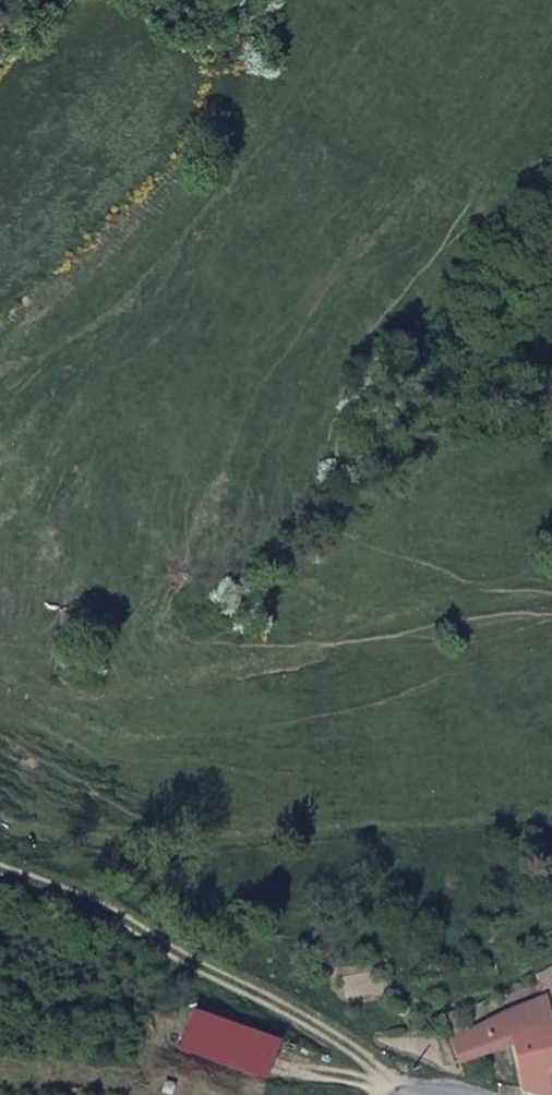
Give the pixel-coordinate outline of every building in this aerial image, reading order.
[(292,1030),(213,988),(195,1020),(275,1062),(292,1030)] [(451,1045),(460,1063),(514,1047),(510,1037),(550,1028),(542,1002),(451,1045)] [(519,1079),(540,1076),(543,1094),(551,1094),(551,1027),(550,1028),(510,1037),(514,1047),(519,1079)] [(519,1082),(521,1091),(528,1094),(543,1094),(540,1076),(519,1079),(519,1082)]
